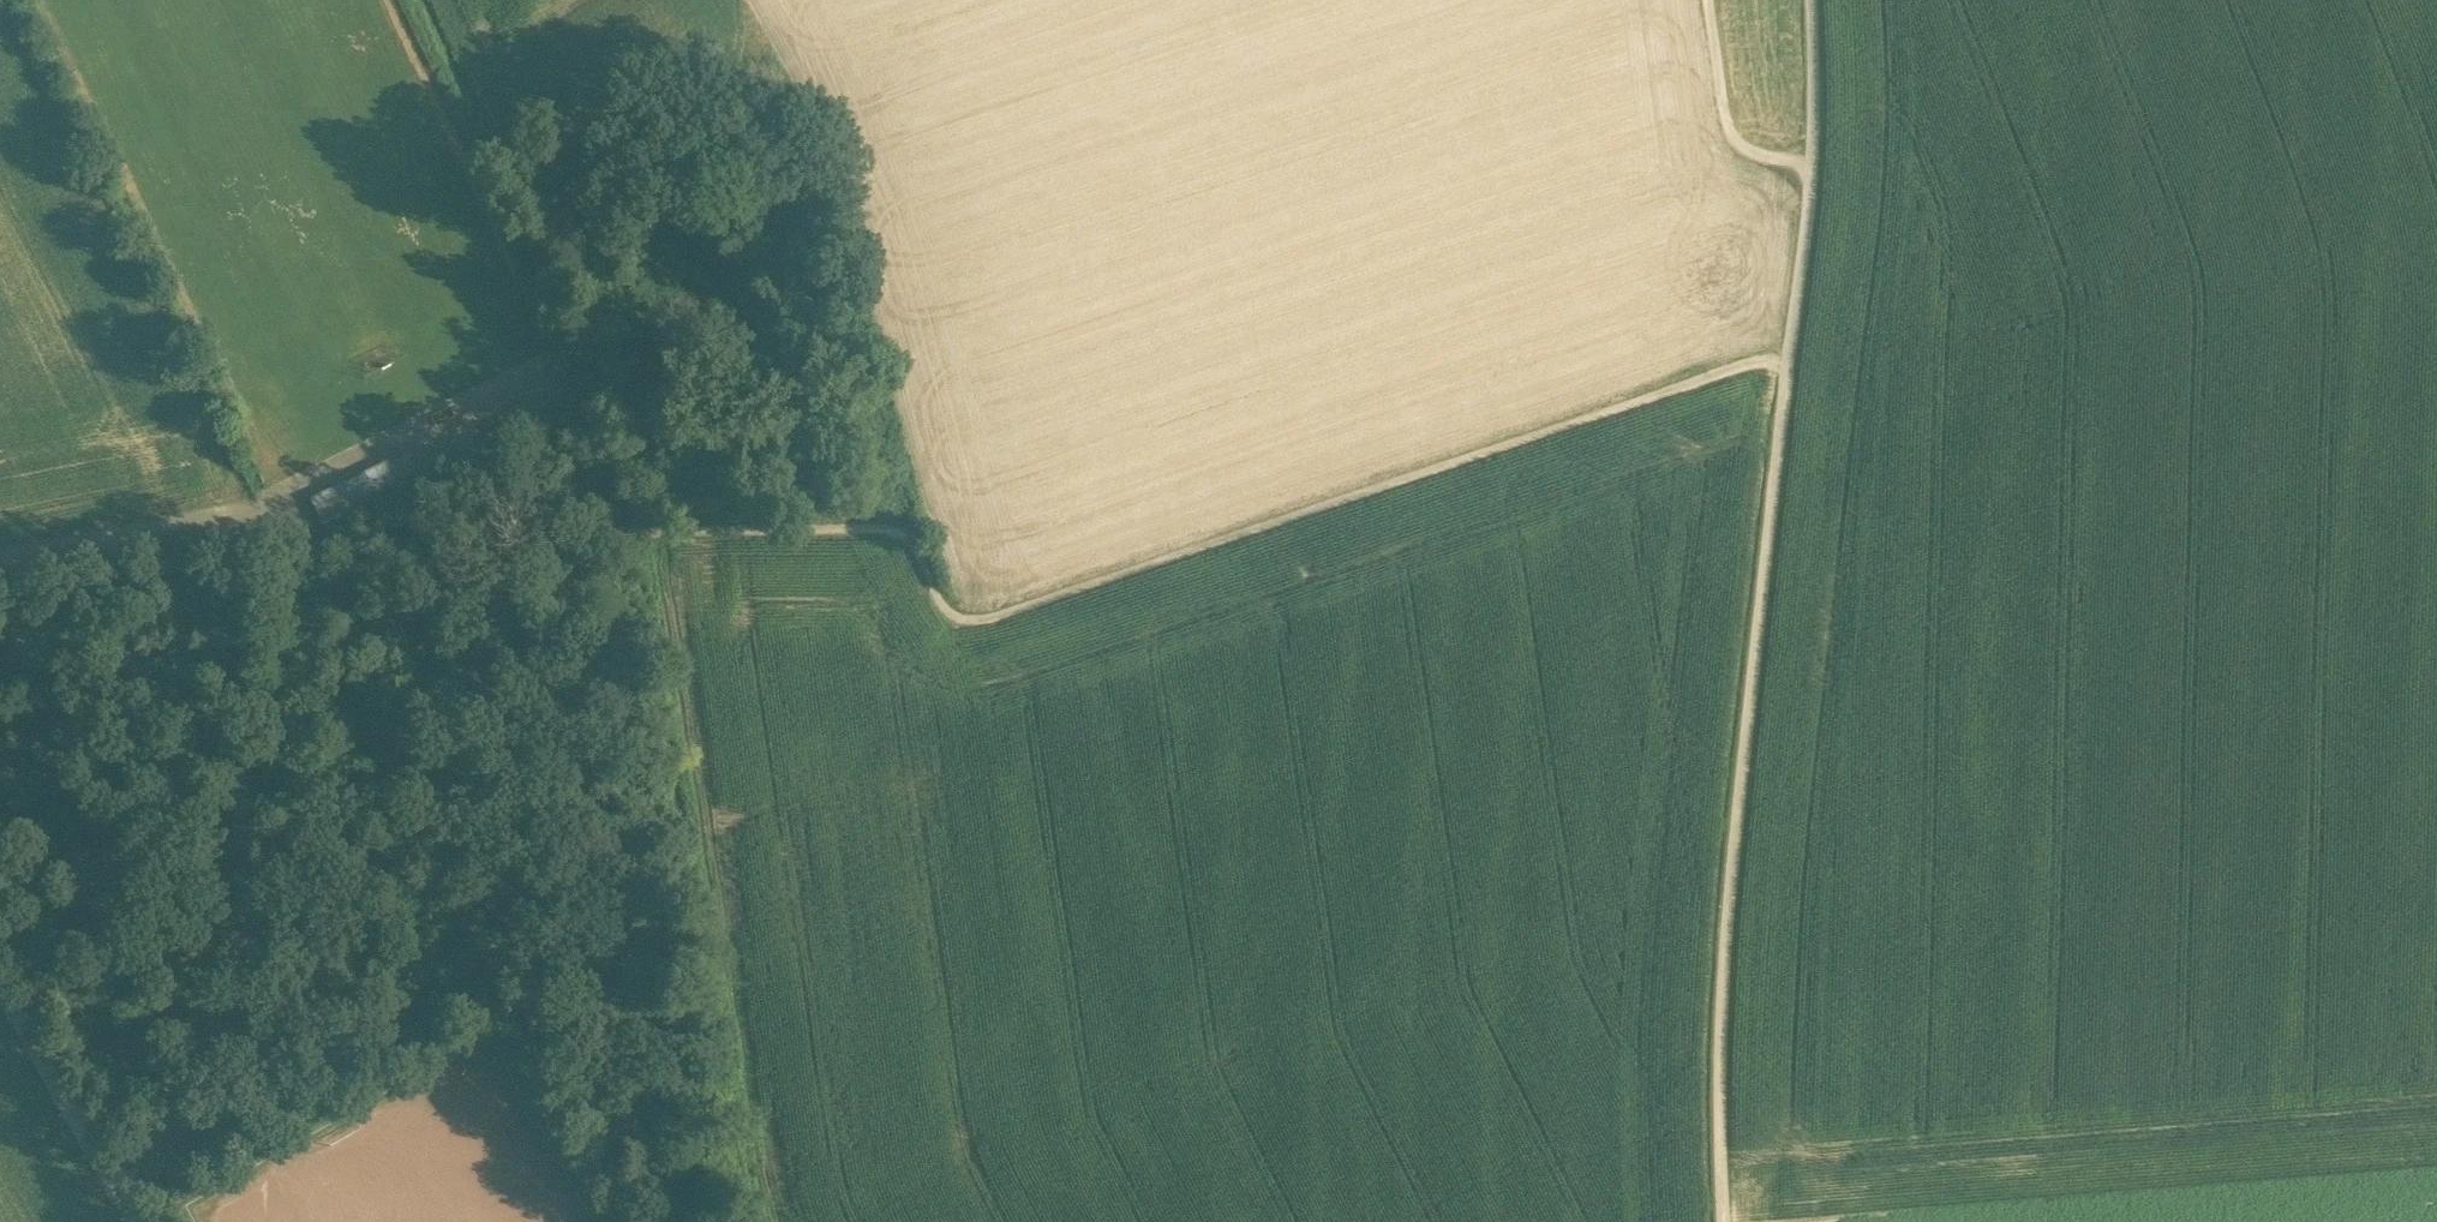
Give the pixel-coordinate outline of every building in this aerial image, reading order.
[(559,343),(554,345),(560,358),(569,354),(563,341),(559,343)] [(408,452),(310,499),(323,525),(420,478),(408,452)]
